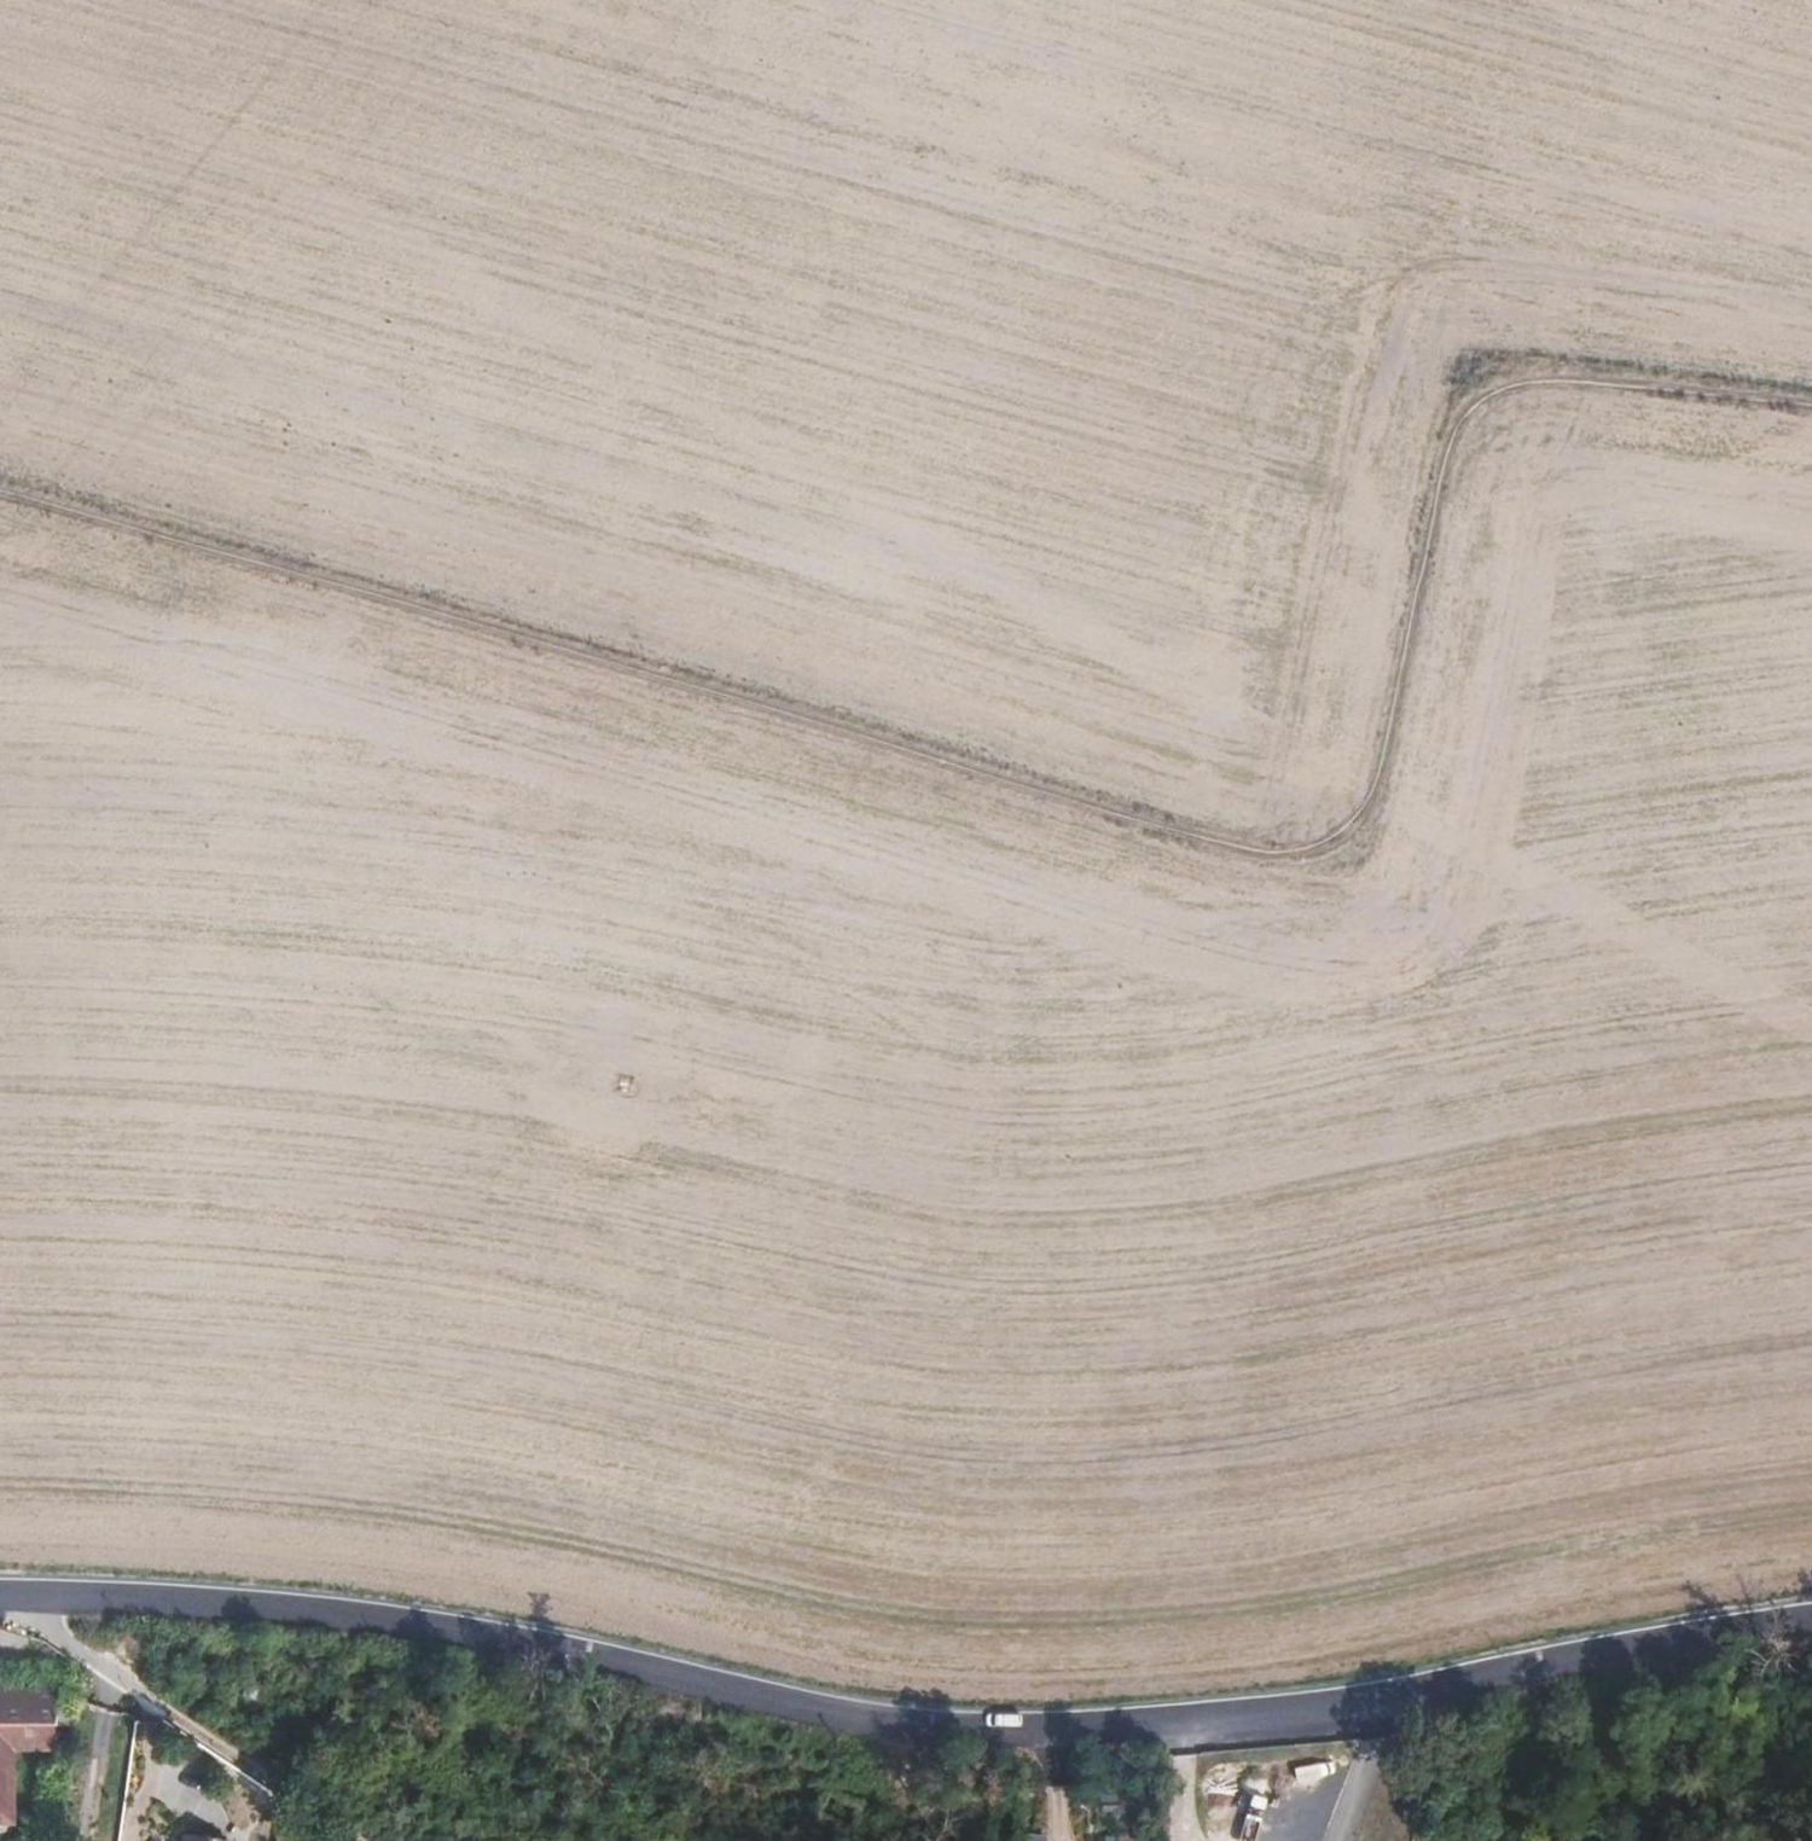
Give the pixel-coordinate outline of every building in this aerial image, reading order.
[(49,1725),(49,1691),(0,1691),(0,1725),(49,1725)] [(0,1725),(0,1813),(2,1813),(2,1751),(49,1751),(49,1725),(0,1725)]
